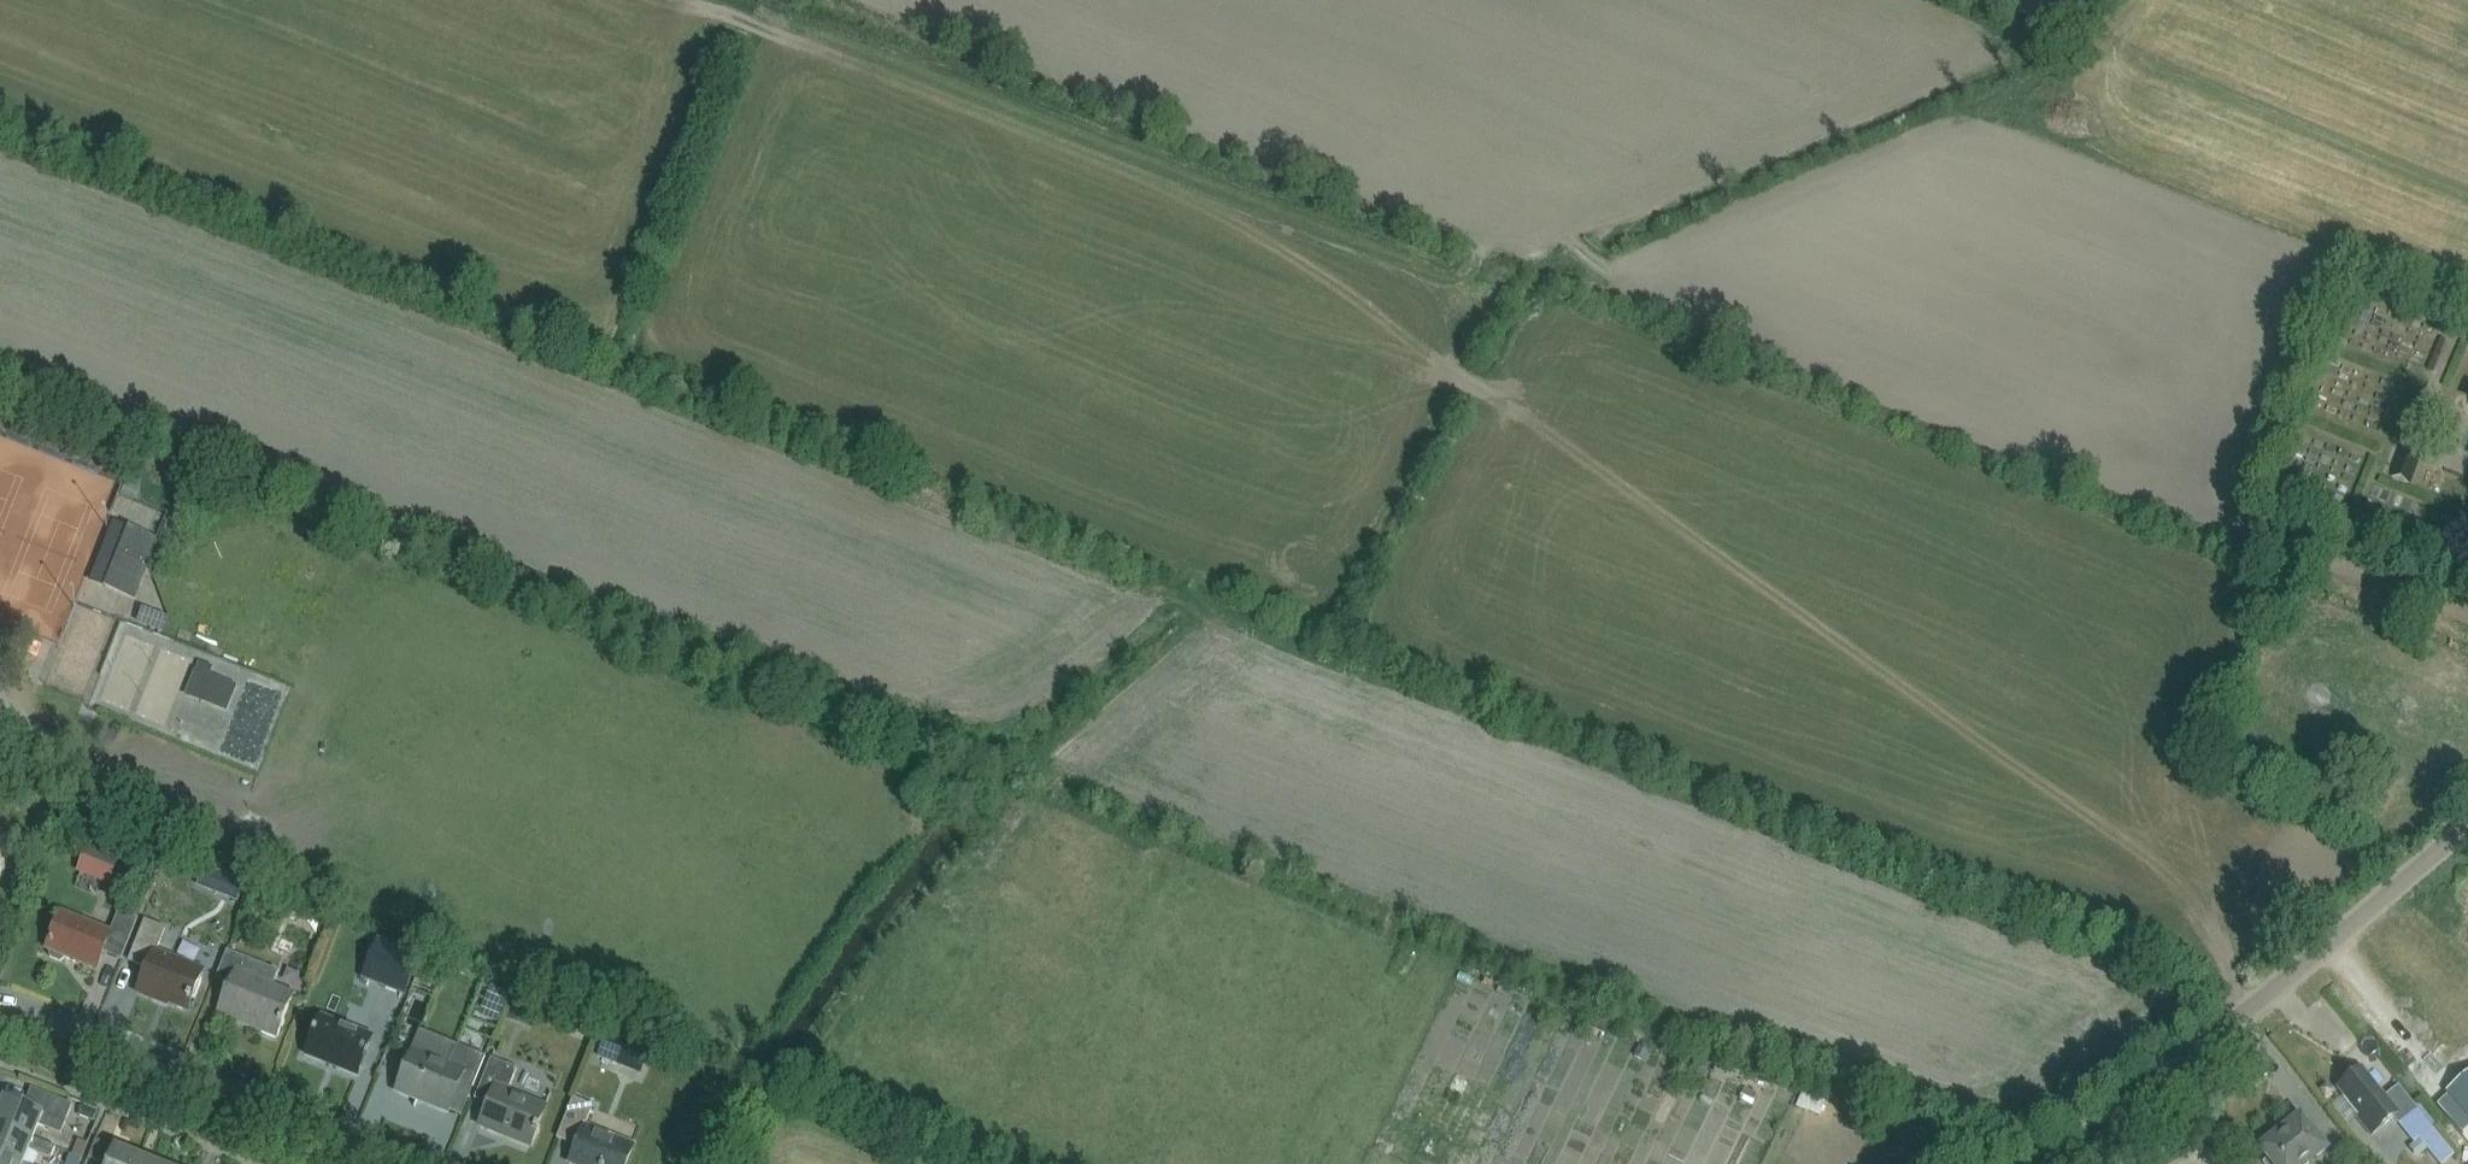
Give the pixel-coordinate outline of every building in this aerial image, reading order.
[(2415,461),(2399,455),(2391,476),(2407,482),(2415,461)] [(140,488),(126,483),(121,495),(135,500),(140,488)] [(135,599),(158,542),(113,524),(90,582),(135,599)] [(200,661),(188,692),(227,708),(236,685),(210,675),(214,666),(200,661)] [(110,887),(119,864),(84,850),(75,873),(110,887)] [(244,884),(224,876),(217,894),(237,902),(244,884)] [(121,959),(137,919),(119,912),(111,932),(62,912),(46,951),(49,951),(49,958),(60,962),(65,958),(96,970),(103,952),(121,959)] [(144,918),(127,960),(148,968),(138,993),(154,999),(155,997),(187,1010),(203,970),(155,951),(165,927),(144,918)] [(405,996),(420,957),(395,947),(379,986),(405,996)] [(216,976),(231,982),(218,1014),(276,1038),(293,995),(270,986),(276,971),(226,951),(216,976)] [(357,1076),(371,1040),(320,1020),(305,1056),(357,1076)] [(1593,1031),(1605,1036),(1609,1026),(1598,1021),(1593,1031)] [(607,1032),(597,1056),(620,1065),(629,1041),(607,1032)] [(447,1111),(458,1081),(473,1087),(485,1057),(455,1045),(446,1067),(413,1054),(398,1091),(447,1111)] [(1688,1073),(1703,1080),(1710,1064),(1695,1058),(1688,1073)] [(491,1059),(475,1100),(489,1106),(480,1126),(530,1146),(545,1109),(507,1093),(517,1070),(491,1059)] [(2362,1069),(2337,1089),(2359,1117),(2357,1118),(2371,1136),(2393,1118),(2397,1124),(2416,1109),(2398,1086),(2384,1097),(2362,1069)] [(2447,1095),(2467,1120),(2467,1077),(2447,1095)] [(33,1139),(38,1126),(60,1135),(72,1106),(31,1089),(24,1107),(4,1098),(0,1108),(0,1126),(32,1139),(33,1139)] [(593,1107),(573,1099),(557,1139),(576,1147),(569,1163),(626,1163),(633,1146),(585,1127),(593,1107)] [(2325,1152),(2298,1118),(2259,1149),(2267,1159),(2262,1163),(2263,1163),(2309,1163),(2325,1152)] [(23,1163),(28,1150),(51,1159),(55,1148),(33,1139),(32,1139),(0,1126),(0,1155),(23,1163)] [(78,1141),(72,1156),(82,1159),(88,1145),(78,1141)] [(141,1158),(115,1147),(115,1148),(96,1141),(88,1158),(102,1163),(138,1163),(141,1158)] [(23,1163),(0,1155),(0,1163),(25,1163),(23,1163)] [(82,1159),(72,1156),(70,1155),(66,1163),(80,1163),(82,1159)]
